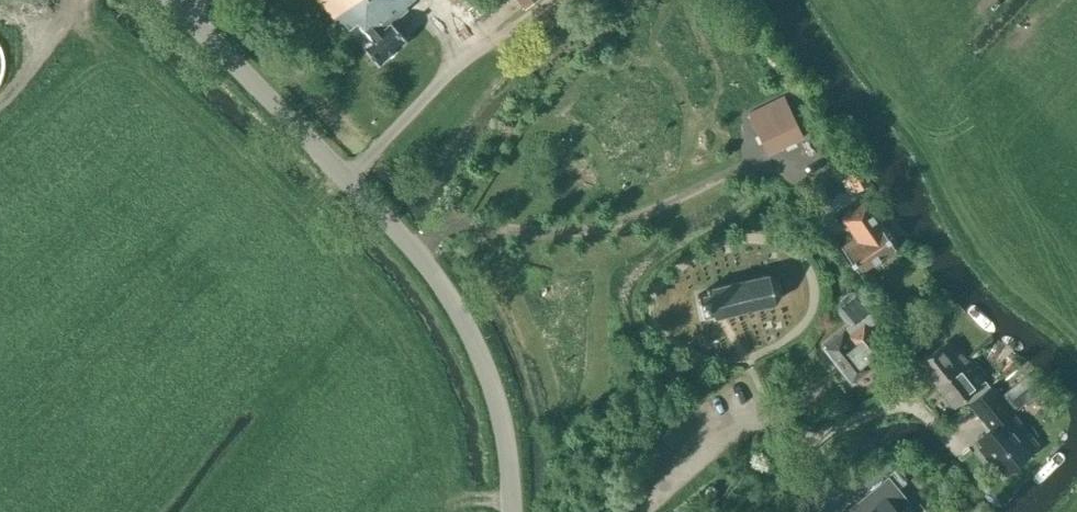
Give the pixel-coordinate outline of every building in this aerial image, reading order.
[(406,39),(394,25),(409,12),(404,7),(412,0),(316,0),(347,33),(350,30),(365,46),(364,47),(379,64),(406,39)] [(468,10),(480,0),(459,0),(468,10)] [(524,8),(535,0),(518,0),(524,8)] [(748,113),(768,155),(804,137),(783,96),(748,113)] [(869,184),(859,168),(846,176),(856,192),(869,184)] [(882,229),(885,226),(868,200),(841,218),(854,239),(842,247),(860,274),(896,250),(882,229)] [(766,274),(706,289),(707,293),(697,295),(702,316),(712,313),(713,317),(772,303),(774,301),(778,292),(777,282),(769,275),(766,274)] [(868,360),(883,347),(868,328),(880,319),(857,291),(852,291),(847,293),(840,298),(837,302),(836,307),(837,313),(839,316),(842,320),(846,322),(851,324),(823,346),(852,382),(873,366),(868,360)] [(946,342),(919,363),(938,387),(968,363),(959,352),(956,354),(946,342)] [(989,389),(968,363),(938,387),(955,407),(961,402),(965,407),(969,404),(989,389)] [(1035,440),(992,386),(989,389),(969,404),(991,430),(978,441),(1006,475),(1033,453),(1028,447),(1035,440)] [(888,477),(861,499),(872,511),(870,511),(895,511),(894,511),(907,499),(888,477)]
